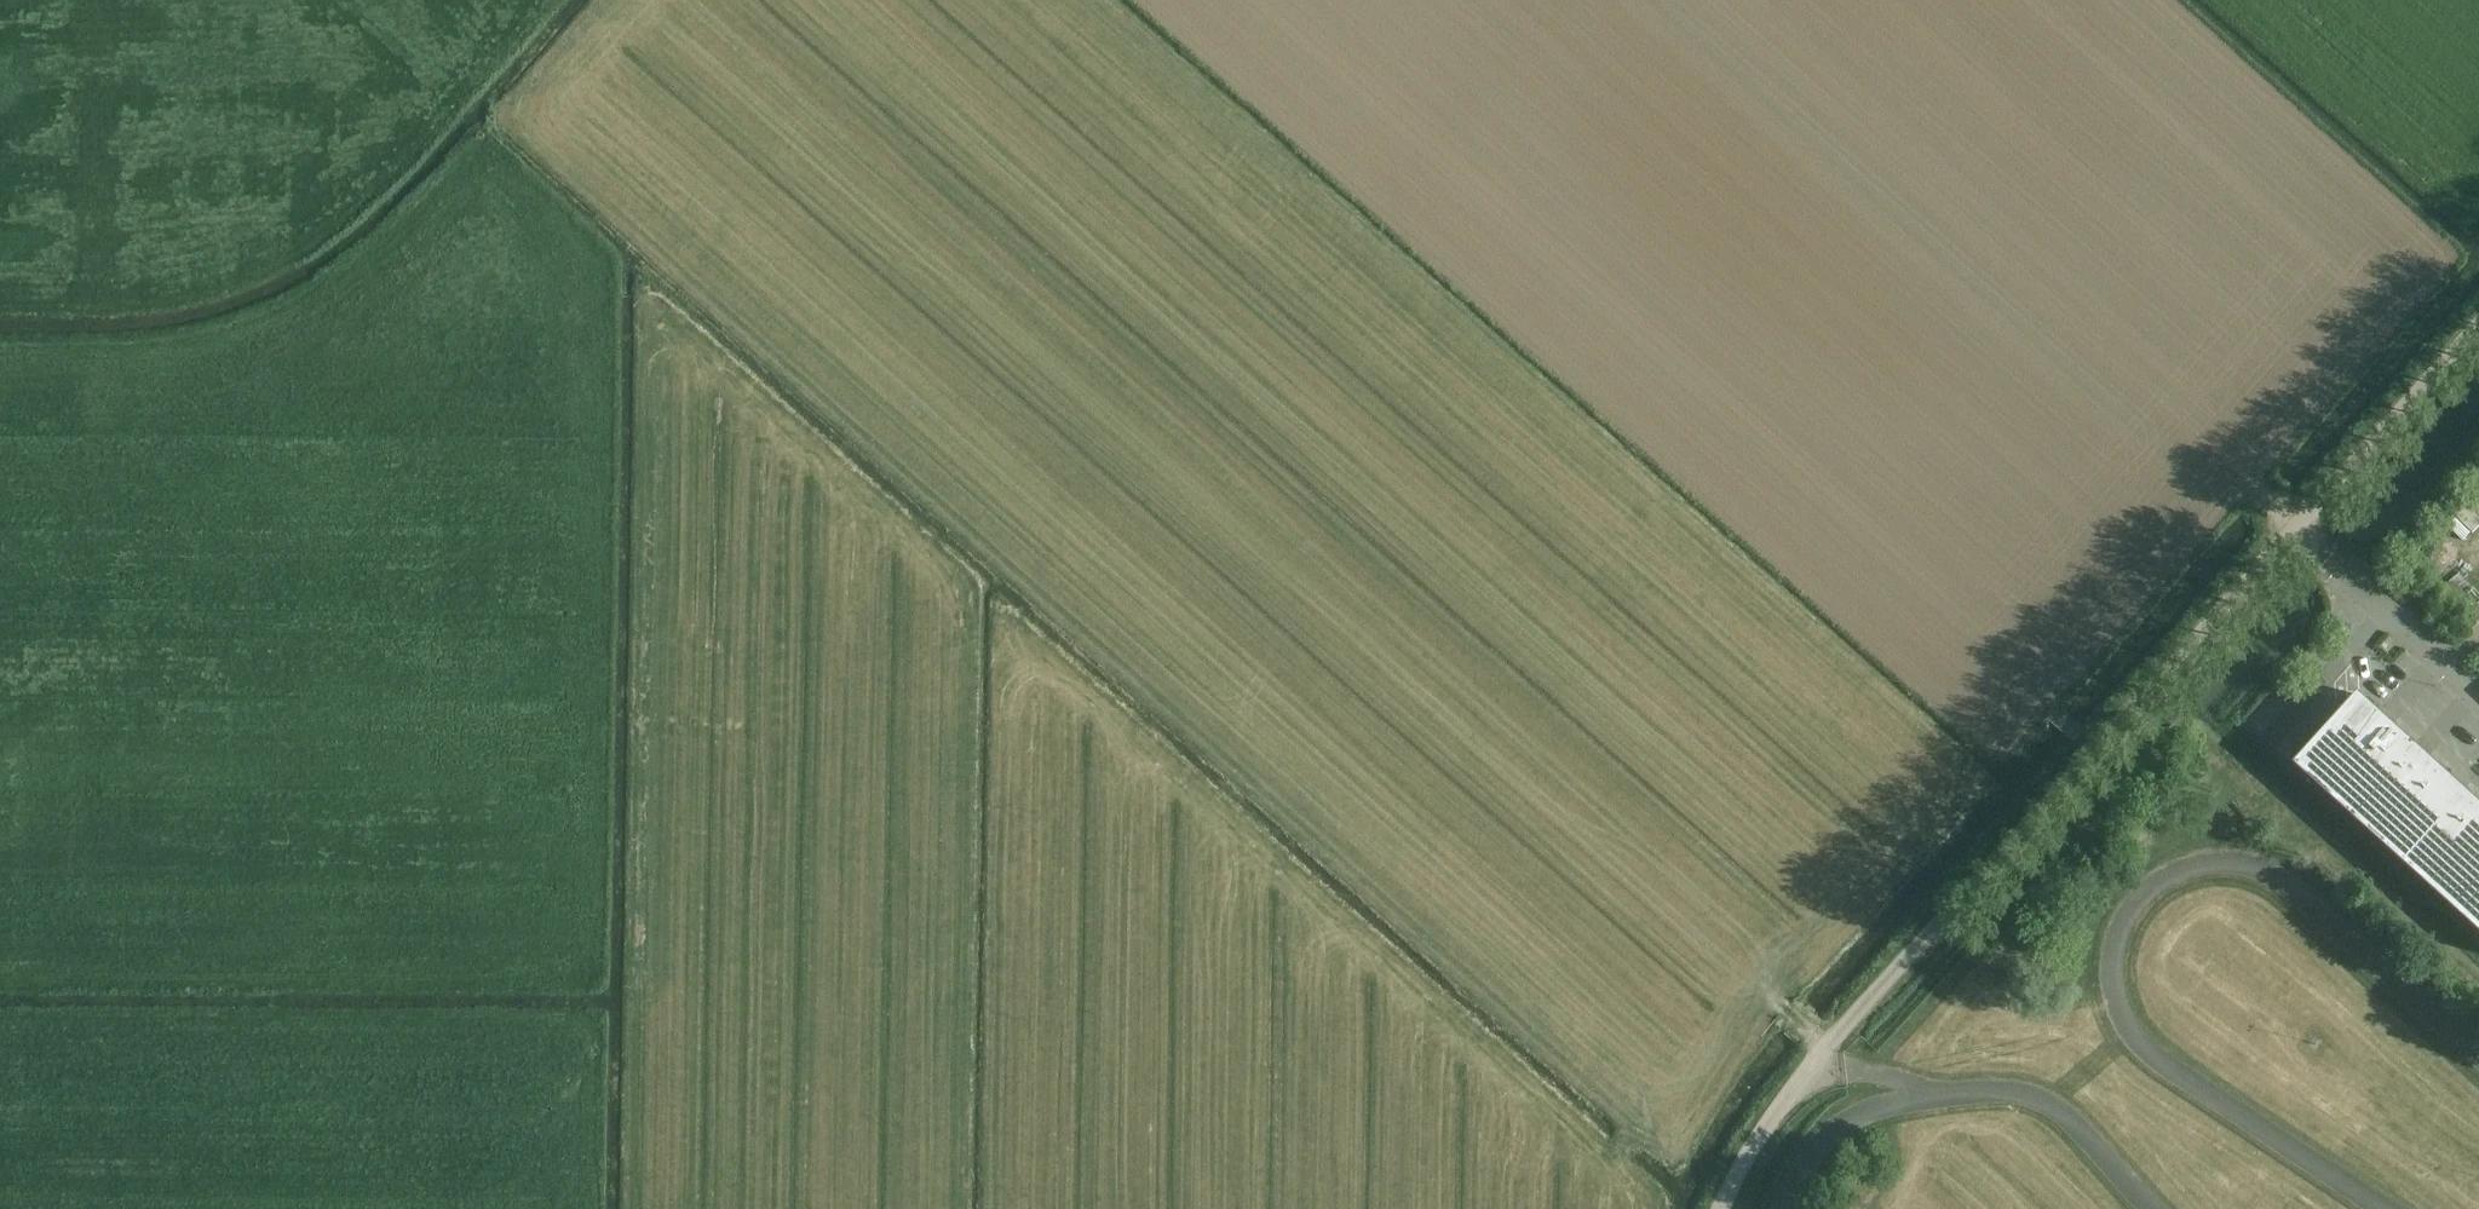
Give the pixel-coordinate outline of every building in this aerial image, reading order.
[(2453,602),(2471,587),(2458,572),(2441,587),(2453,602)] [(2400,703),(2424,671),(2401,654),(2377,685),(2400,703)] [(2381,708),(2378,706),(2374,710),(2356,695),(2341,711),(2338,708),(2336,710),(2339,714),(2309,747),(2308,746),(2291,764),(2478,934),(2478,803),(2378,712),(2381,708)]
